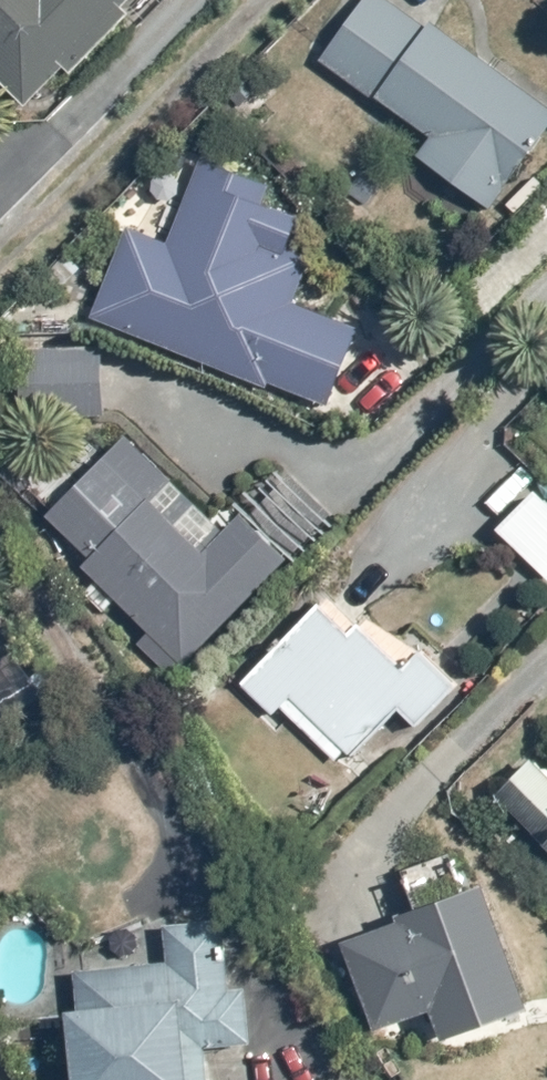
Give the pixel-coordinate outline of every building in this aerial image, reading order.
[(26,108),(65,66),(71,71),(137,0),(0,0),(0,83),(26,108)] [(319,62),(429,138),(413,162),(489,215),(546,132),(546,107),(393,0),(362,0),(319,62)] [(130,229),(90,317),(310,420),(352,330),(293,302),(314,258),(284,244),(296,219),(199,174),(166,246),(130,229)] [(107,415),(104,347),(13,351),(16,419),(107,415)] [(225,533),(126,437),(48,518),(88,557),(80,565),(149,632),(133,647),(171,684),(332,516),(286,469),(225,533)] [(537,490),(495,533),(546,585),(546,500),(537,490)] [(338,590),(240,685),(268,718),(279,709),(340,769),(397,715),(412,732),(461,691),(424,648),(406,664),(338,590)] [(536,754),(507,785),(546,824),(546,765),(536,754)] [(456,861),(401,879),(415,921),(344,944),(373,1034),(427,1016),(438,1050),(494,1032),(489,1019),(529,1006),(489,884),(466,892),(456,861)] [(207,1051),(221,1050),(221,1045),(249,1042),(242,966),(215,968),(211,926),(158,931),(161,965),(71,973),(75,1007),(63,1008),(69,1079),(209,1079),(207,1051)]
